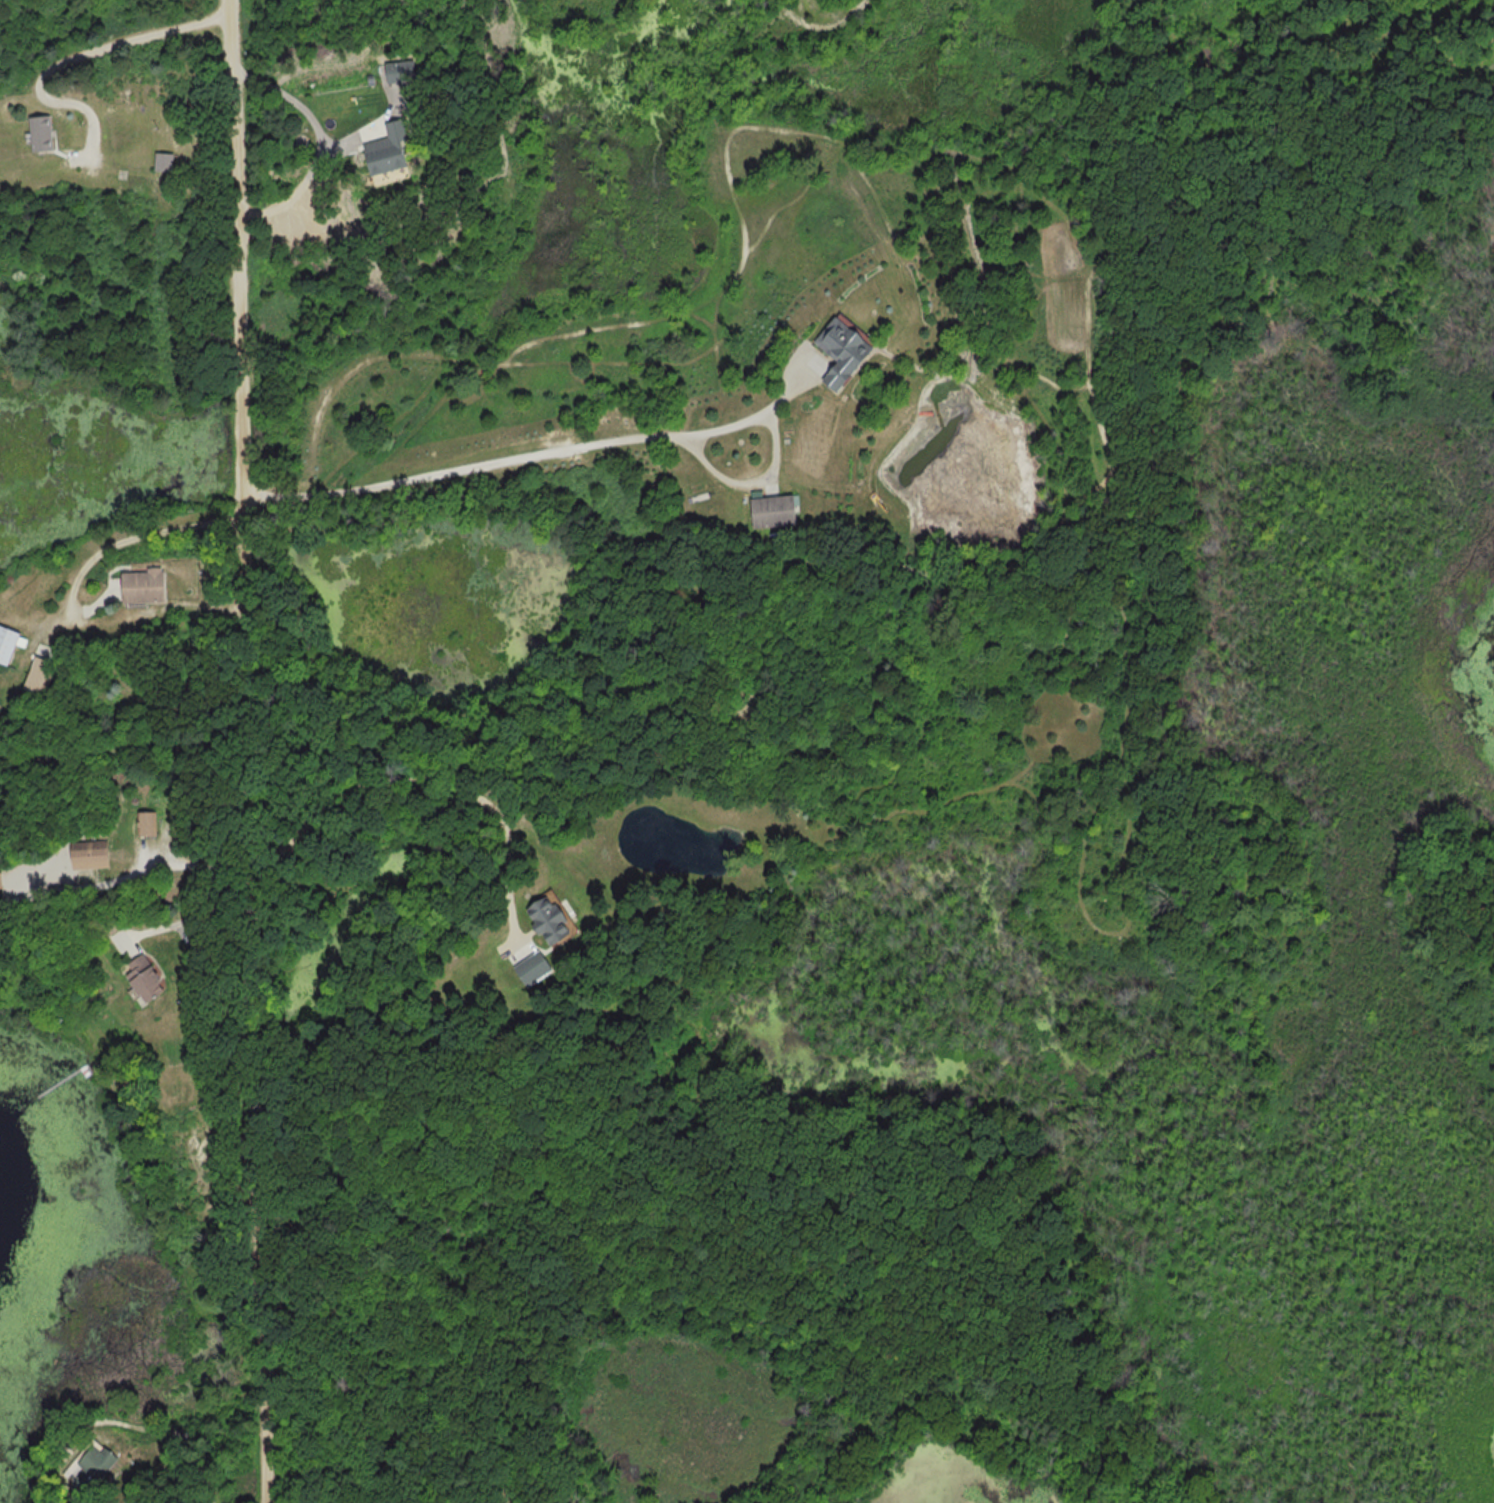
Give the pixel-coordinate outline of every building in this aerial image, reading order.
[(390,83),(423,81),(421,61),(389,63),(390,83)] [(31,117),(35,152),(57,150),(53,115),(31,117)] [(393,138),(370,144),(378,176),(421,165),(408,118),(389,123),(393,138)] [(178,153),(158,152),(158,171),(177,172),(178,153)] [(872,336),(841,312),(818,342),(843,361),(828,380),(845,393),(872,358),(861,350),(872,336)] [(752,499),(754,529),(802,524),(800,495),(752,499)] [(128,602),(170,602),(170,570),(128,570),(128,602)] [(23,633),(0,625),(0,662),(12,666),(23,633)] [(57,665),(38,656),(23,689),(42,697),(57,665)] [(142,837),(161,837),(161,812),(142,812),(142,837)] [(77,868),(113,868),(113,841),(77,841),(77,868)] [(549,891),(523,905),(544,943),(570,929),(549,891)] [(526,985),(550,967),(536,948),(512,967),(526,985)] [(139,1003),(163,991),(144,953),(120,965),(139,1003)] [(74,1461),(97,1481),(116,1458),(94,1439),(74,1461)]
